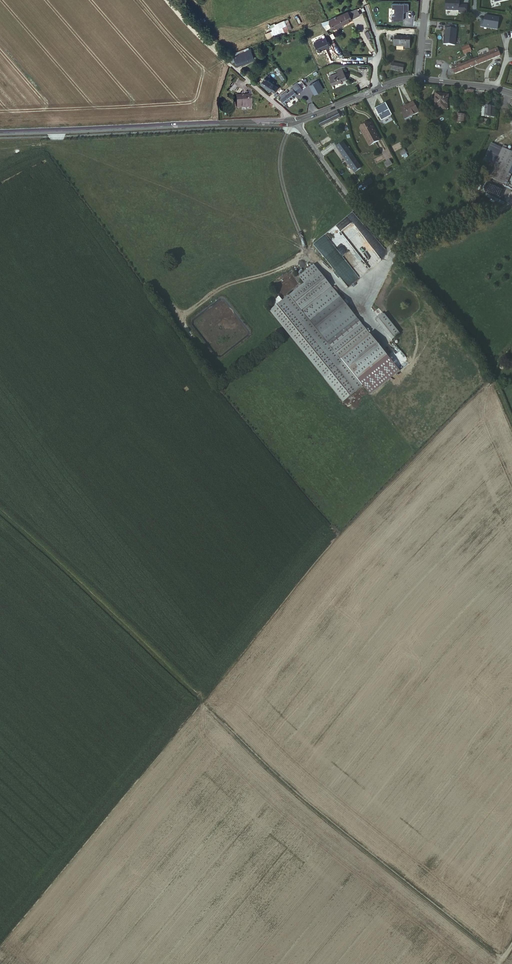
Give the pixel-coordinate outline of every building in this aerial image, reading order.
[(459,11),(459,13),(467,13),(468,5),(460,5),(460,0),(458,0),(445,0),(445,11),(459,11)] [(403,11),(408,11),(408,3),(391,3),(391,8),(394,8),(394,15),(391,15),(391,20),(403,20),(403,11)] [(356,12),(347,17),(349,22),(358,18),(356,12)] [(481,19),(480,27),(497,30),(500,17),(485,15),(484,19),(481,19)] [(334,19),(328,23),(329,26),(332,31),(349,22),(347,17),(336,22),(334,19)] [(267,38),(292,29),(288,18),(270,25),(272,30),(265,33),(267,38)] [(444,45),(456,45),(457,25),(445,24),(444,45)] [(283,44),(291,41),(289,36),(281,39),(283,44)] [(317,52),(329,47),(325,37),(313,42),(317,52)] [(403,40),(393,40),(392,50),(402,50),(402,52),(407,52),(408,39),(403,39),(403,40)] [(233,58),(234,63),(235,66),(253,59),(250,51),(233,58)] [(496,53),(487,56),(458,68),(457,69),(451,71),(453,76),(498,58),(496,53)] [(343,81),(339,72),(326,78),(330,87),(343,81)] [(259,84),(273,94),(277,89),(266,82),(268,79),(265,77),(264,79),(263,78),(259,84)] [(307,86),(312,95),(319,91),(315,82),(307,86)] [(232,84),(227,90),(231,94),(236,88),(232,84)] [(278,100),(283,106),(300,91),(295,84),(289,88),(290,90),(278,100)] [(471,97),(472,92),(462,91),(461,96),(465,97),(465,99),(466,99),(466,97),(471,97)] [(236,95),(236,101),(236,106),(236,107),(241,107),(241,106),(250,106),(250,94),(236,95)] [(447,97),(434,94),(433,98),(436,99),(434,108),(442,110),(442,111),(444,111),(445,109),(443,109),(444,104),(445,105),(447,97)] [(415,111),(409,101),(396,109),(401,119),(415,111)] [(495,113),(495,101),(491,101),(491,110),(484,109),(483,119),(493,120),(493,112),(495,113)] [(377,119),(388,114),(383,104),(372,108),(377,119)] [(326,121),(318,125),(320,129),(339,120),(336,114),(325,119),(326,121)] [(378,143),(369,126),(359,131),(368,149),(378,143)] [(342,144),(336,148),(353,174),(359,170),(342,144)] [(489,177),(502,148),(493,144),(480,172),(489,177)] [(502,148),(489,177),(504,184),(510,173),(511,169),(511,153),(502,148)] [(359,230),(325,257),(348,289),(383,258),(359,230)] [(389,355),(314,264),(299,275),(305,282),(270,311),(343,404),(365,387),(358,380),(389,355)] [(402,334),(384,313),(376,322),(391,341),(402,334)] [(401,371),(393,362),(365,387),(371,396),(401,371)]
